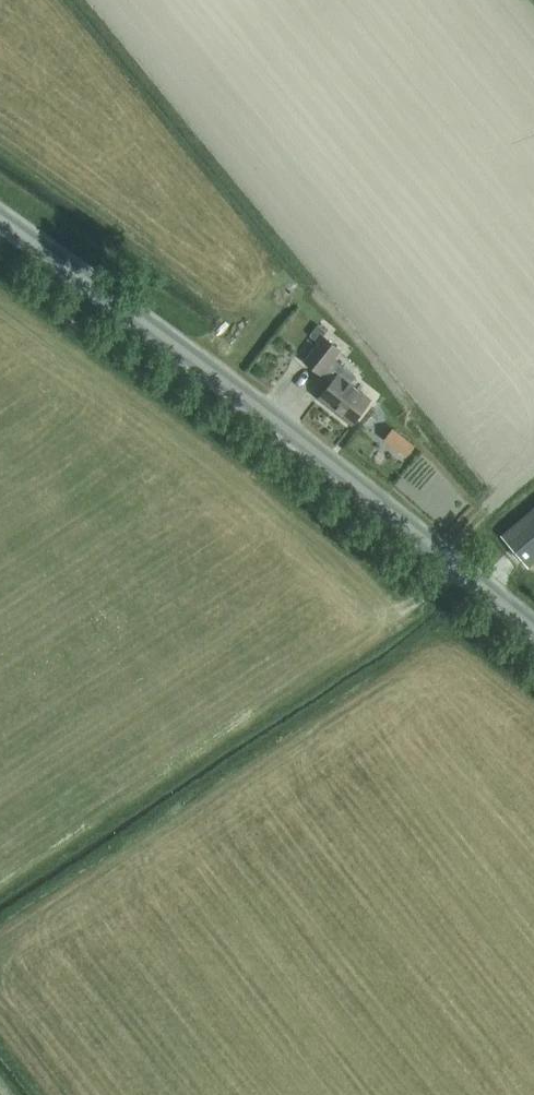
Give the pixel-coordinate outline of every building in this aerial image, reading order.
[(350,423),(369,399),(348,383),(354,376),(332,358),(338,350),(321,337),(302,361),(319,374),(320,373),(332,382),(320,398),(330,406),(329,406),(350,423)] [(393,431),(386,446),(413,459),(420,444),(393,431)] [(501,537),(527,567),(533,560),(533,508),(501,537)]
